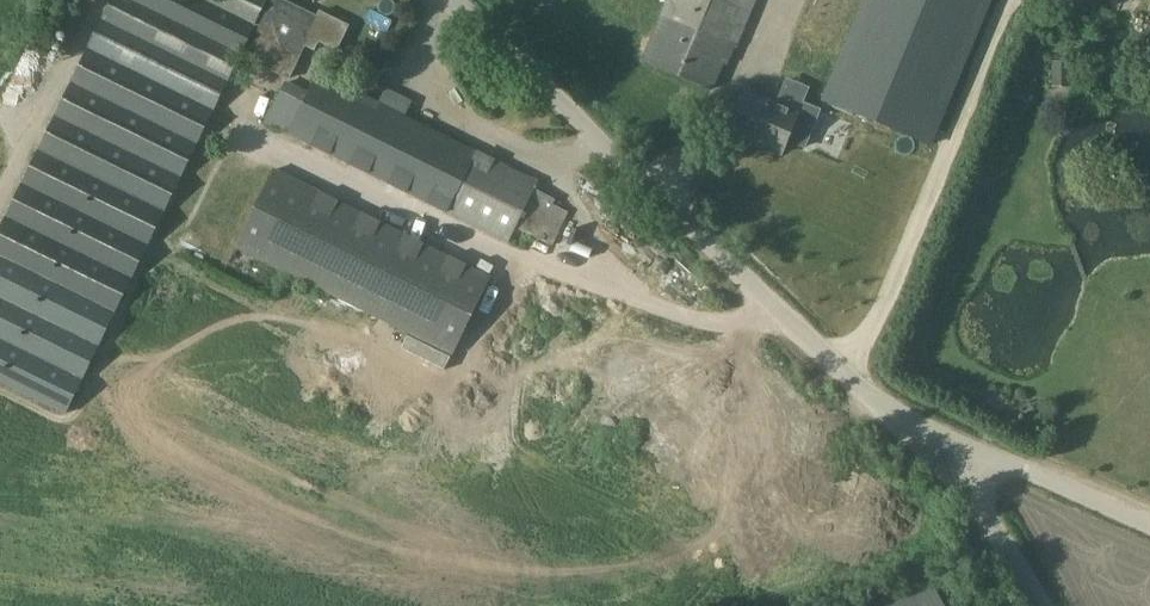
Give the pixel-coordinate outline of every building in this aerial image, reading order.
[(288,80),(303,47),(318,43),(336,51),(347,27),(319,13),(316,19),(276,0),(275,0),(246,60),(288,80)] [(640,62),(712,92),(724,64),(727,66),(735,48),(736,48),(756,0),(665,0),(640,62)] [(824,101),(932,146),(992,0),(865,0),(824,101)] [(224,44),(205,60),(225,84),(244,67),(224,44)] [(744,92),(745,90),(743,89),(724,133),(744,142),(745,140),(779,154),(797,115),(807,92),(819,97),(826,80),(784,63),(776,81),(782,84),(774,105),(744,92)] [(1071,63),(1050,63),(1051,87),(1071,87),(1071,63)] [(285,82),(263,125),(506,245),(515,227),(534,190),(538,183),(404,117),(411,102),(385,89),(378,103),(317,72),(307,93),(285,82)] [(140,134),(107,134),(106,192),(144,193),(145,176),(158,176),(159,116),(140,115),(140,134)] [(490,277),(296,180),(273,169),(235,246),(452,354),(490,277)] [(871,605),(942,605),(926,576),(871,605)]
